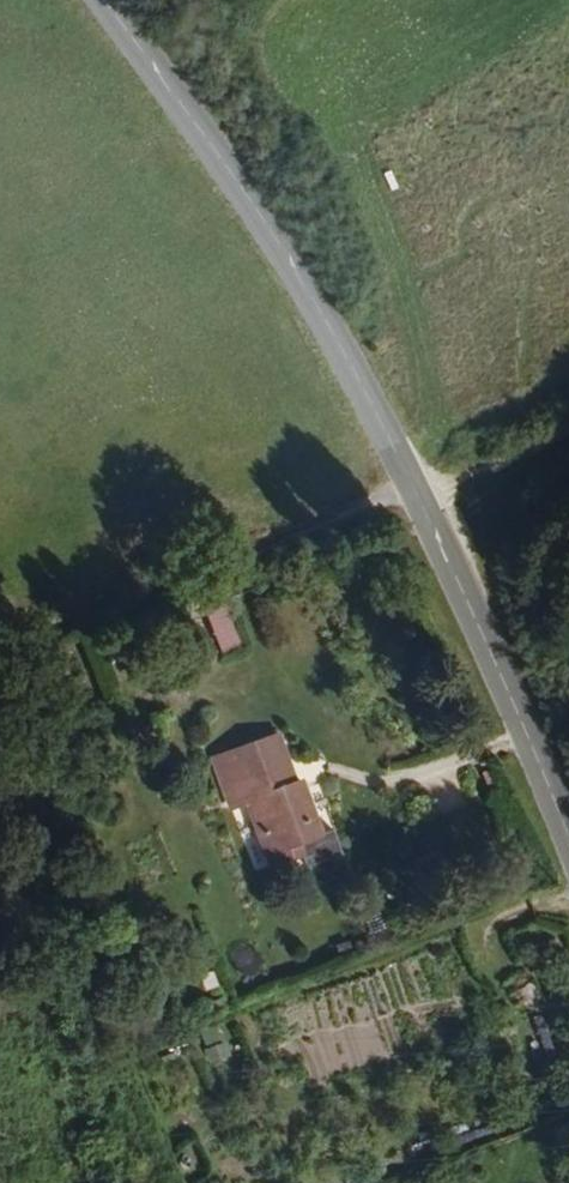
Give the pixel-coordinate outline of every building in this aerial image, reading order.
[(244,640),(225,593),(200,581),(167,593),(173,610),(205,599),(224,647),(244,640)] [(284,781),(266,733),(200,757),(219,809),(234,804),(240,821),(251,817),(257,834),(246,838),(256,867),(289,856),(293,868),(328,855),(320,830),(309,834),(289,779),(284,781)] [(257,834),(251,817),(240,821),(246,838),(257,834)] [(226,1054),(220,1039),(201,1046),(207,1061),(226,1054)]
